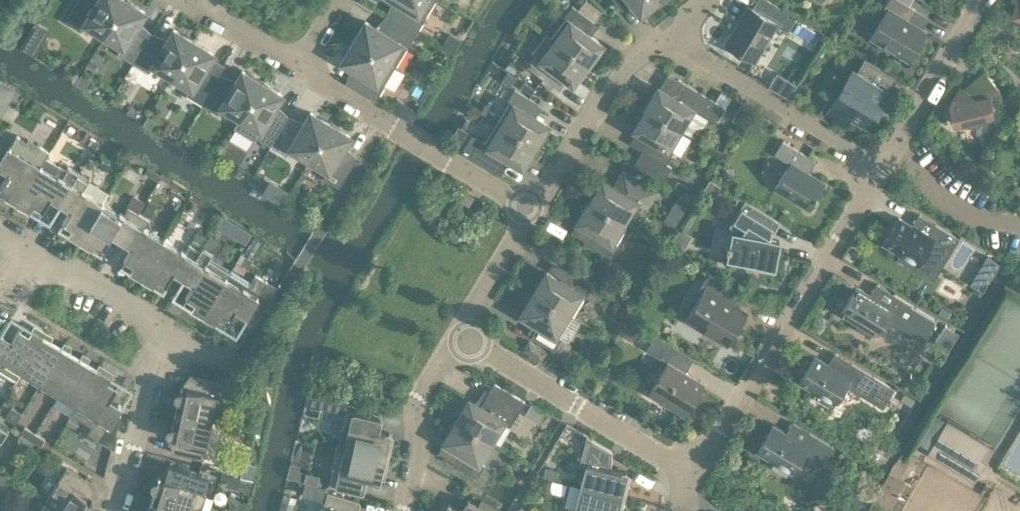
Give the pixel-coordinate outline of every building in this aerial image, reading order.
[(125,0),(98,0),(97,2),(94,0),(78,0),(66,21),(82,30),(86,23),(105,34),(125,0)] [(146,10),(129,0),(125,0),(105,34),(123,45),(119,52),(134,62),(151,35),(137,26),(146,10)] [(427,15),(436,0),(398,0),(399,1),(390,15),(418,31),(427,16),(427,15)] [(642,13),(649,7),(650,9),(661,0),(632,0),(642,13)] [(727,43),(755,60),(776,24),(789,31),(798,16),(771,0),(757,0),(753,8),(750,6),(727,43)] [(910,5),(902,0),(889,0),(885,6),(888,9),(872,37),(909,59),(927,30),(910,20),(917,8),(910,5)] [(603,43),(587,31),(595,20),(574,4),(565,16),(567,17),(553,36),(590,64),(599,52),(597,50),(603,43)] [(408,47),(418,31),(390,15),(382,29),(366,20),(354,40),(396,65),(408,47)] [(175,28),(165,43),(151,35),(134,62),(150,71),(155,64),(173,75),(194,40),(175,28)] [(450,32),(443,44),(455,51),(462,39),(450,32)] [(533,51),(537,54),(528,65),(550,81),(558,71),(574,82),(579,75),(581,76),(590,64),(553,36),(547,32),(533,51)] [(214,52),(194,40),(173,75),(191,86),(187,94),(203,103),(219,76),(220,76),(225,67),(211,58),(214,52)] [(376,100),(386,84),(385,84),(396,65),(354,40),(342,60),(358,69),(349,83),(376,100)] [(520,63),(512,57),(506,66),(515,71),(520,63)] [(877,103),(881,106),(896,82),(863,62),(855,75),(851,73),(830,108),(847,118),(849,114),(865,124),(877,103)] [(428,63),(420,75),(429,81),(437,69),(428,63)] [(243,69),(234,85),(220,76),(219,76),(203,103),(219,113),(223,105),(241,117),(263,81),(243,69)] [(509,69),(503,79),(512,85),(518,75),(509,69)] [(992,105),(1004,102),(1001,90),(984,70),(975,78),(967,90),(960,86),(950,103),(955,123),(964,122),(968,125),(977,126),(985,121),(985,117),(994,113),(992,105)] [(84,71),(77,83),(86,88),(93,77),(84,71)] [(798,84),(777,71),(769,85),(790,98),(798,84)] [(241,117),(235,127),(254,138),(255,135),(271,145),(288,117),(273,109),(283,93),(263,81),(241,117)] [(726,106),(685,81),(676,96),(660,86),(655,94),(653,93),(645,106),(685,130),(697,110),(717,122),(726,106)] [(549,123),(532,113),(539,102),(516,88),(509,100),(510,101),(498,121),(538,146),(546,133),(544,131),(549,123)] [(743,102),(733,119),(742,124),(752,108),(743,102)] [(410,105),(403,116),(412,122),(419,110),(410,105)] [(685,130),(645,106),(637,119),(639,120),(634,128),(641,132),(635,141),(646,147),(644,150),(645,150),(637,163),(665,180),(674,166),(668,163),(675,151),(673,150),(685,130)] [(287,154),(292,147),(310,158),(331,123),(312,111),(302,126),(288,117),(271,145),(287,154)] [(486,141),(478,137),(470,139),(462,152),(496,172),(506,155),(523,166),(528,158),(530,159),(538,146),(498,121),(486,141)] [(324,177),(340,186),(356,159),(342,150),(351,135),(331,123),(310,158),(328,169),(324,177)] [(19,202),(43,164),(51,151),(29,138),(28,140),(18,134),(3,159),(13,165),(0,187),(0,189),(19,200),(18,202),(19,202)] [(810,208),(826,182),(802,168),(810,156),(784,140),(776,153),(791,162),(776,187),(810,208)] [(43,164),(19,202),(20,203),(21,202),(42,214),(42,213),(55,190),(65,196),(78,175),(80,172),(69,165),(67,169),(60,164),(43,164)] [(89,182),(78,175),(65,196),(75,202),(61,224),(60,225),(81,238),(80,239),(81,240),(104,201),(84,189),(89,182)] [(597,185),(589,199),(629,223),(641,203),(648,207),(659,189),(641,179),(638,184),(627,177),(620,189),(604,179),(599,187),(597,185)] [(688,185),(678,179),(674,186),(684,192),(688,185)] [(719,184),(710,179),(703,188),(713,194),(719,184)] [(470,204),(475,195),(466,190),(461,199),(470,204)] [(147,200),(136,194),(129,205),(140,212),(147,200)] [(678,196),(670,209),(683,217),(691,204),(678,196)] [(755,267),(774,271),(775,265),(780,239),(771,238),(782,220),(746,198),(730,225),(734,227),(729,256),(756,261),(755,267)] [(581,212),(583,213),(578,221),(595,231),(588,242),(611,256),(619,244),(617,243),(629,223),(589,199),(581,212)] [(149,200),(142,212),(150,216),(157,204),(149,200)] [(129,206),(124,213),(104,201),(81,240),(82,240),(83,239),(103,251),(104,250),(103,250),(117,227),(127,233),(140,212),(129,206)] [(146,226),(150,219),(140,212),(127,233),(136,239),(123,262),(122,261),(121,262),(142,275),(141,276),(142,277),(166,238),(146,226)] [(899,216),(884,242),(901,253),(898,257),(913,266),(916,262),(933,272),(948,247),(953,250),(960,238),(936,223),(930,235),(899,216)] [(192,241),(201,247),(207,236),(198,231),(192,241)] [(212,235),(207,244),(216,249),(221,240),(212,235)] [(675,236),(670,245),(682,252),(687,244),(675,236)] [(201,249),(191,243),(186,250),(166,238),(142,277),(143,277),(144,276),(165,289),(166,287),(165,287),(178,265),(188,271),(201,249)] [(204,314),(232,269),(211,257),(214,253),(203,246),(201,249),(188,271),(198,276),(185,299),(184,298),(183,299),(204,312),(203,313),(204,314)] [(1000,261),(988,254),(983,262),(995,269),(1000,261)] [(252,281),(232,269),(204,314),(205,314),(205,313),(227,326),(227,325),(227,324),(240,302),(251,308),(255,301),(266,308),(279,287),(256,273),(252,281)] [(595,284),(571,270),(565,281),(548,271),(543,279),(541,278),(533,291),(573,315),(585,295),(587,296),(595,284)] [(747,313),(733,304),(741,291),(710,272),(701,286),(705,289),(688,317),(729,342),(747,313)] [(857,286),(842,312),(859,322),(856,327),(871,336),(874,331),(877,333),(888,314),(903,324),(907,317),(928,329),(935,317),(894,293),(888,304),(857,286)] [(525,304),(527,305),(522,313),(539,323),(532,335),(555,349),(563,336),(561,335),(573,315),(533,291),(525,304)] [(642,327),(628,319),(620,332),(635,341),(642,327)] [(22,371),(45,335),(23,322),(22,323),(23,323),(12,341),(2,334),(0,337),(0,369),(17,379),(22,371)] [(945,323),(934,343),(948,351),(952,344),(960,332),(945,323)] [(705,382),(686,371),(694,357),(656,334),(647,348),(668,361),(650,391),(686,413),(705,382)] [(65,341),(62,346),(45,335),(22,371),(41,382),(63,346),(66,348),(68,343),(65,341)] [(547,350),(529,340),(524,348),(541,359),(547,350)] [(84,359),(87,354),(84,352),(81,357),(66,348),(63,346),(41,382),(59,393),(81,357),(84,359)] [(803,375),(800,381),(817,392),(814,396),(829,405),(832,400),(835,402),(846,384),(862,393),(866,386),(886,399),(893,386),(853,362),(846,373),(815,355),(812,360),(808,358),(800,373),(803,375)] [(101,369),(104,364),(100,362),(97,367),(84,359),(81,357),(59,393),(78,405),(100,368),(101,369)] [(101,369),(100,368),(78,405),(73,413),(93,425),(89,432),(100,439),(113,446),(122,414),(117,411),(120,406),(110,400),(120,382),(121,383),(122,382),(101,369)] [(177,397),(179,398),(176,410),(214,419),(219,394),(222,380),(191,373),(191,374),(194,375),(191,387),(188,387),(187,389),(181,387),(179,387),(178,388),(176,389),(176,390),(175,390),(175,391),(175,392),(175,393),(175,394),(175,395),(176,396),(177,397)] [(464,405),(456,418),(496,443),(508,423),(511,424),(526,400),(495,381),(481,405),(471,399),(466,407),(464,405)] [(387,418),(347,409),(349,402),(324,397),(322,406),(347,412),(339,446),(389,457),(391,438),(389,438),(391,433),(384,431),(387,418)] [(533,402),(527,413),(542,422),(548,411),(533,402)] [(12,406),(6,417),(16,423),(23,412),(12,406)] [(207,445),(208,445),(214,419),(176,410),(173,423),(171,423),(170,423),(169,424),(168,425),(167,426),(167,427),(166,428),(166,429),(167,430),(167,431),(167,432),(169,433),(170,434),(177,435),(176,437),(179,438),(176,451),(173,450),(173,451),(204,458),(207,445)] [(448,432),(450,433),(445,441),(462,451),(455,462),(478,476),(486,464),(484,463),(496,443),(456,418),(448,432)] [(995,447),(948,418),(928,451),(975,480),(995,447)] [(2,442),(9,429),(0,424),(0,441),(2,442)] [(773,424),(758,450),(775,461),(772,465),(787,474),(790,470),(793,472),(804,453),(819,462),(823,455),(827,458),(834,446),(811,431),(804,443),(773,424)] [(26,425),(21,432),(32,439),(36,431),(26,425)] [(50,450),(55,443),(36,431),(32,439),(50,450)] [(613,451),(613,450),(588,435),(581,461),(588,463),(582,486),(626,496),(628,477),(626,477),(627,471),(607,467),(611,450),(613,451)] [(379,481),(381,475),(383,476),(389,457),(339,446),(330,483),(356,489),(359,476),(379,481)] [(245,461),(241,476),(253,479),(257,464),(245,461)] [(210,476),(169,463),(169,464),(172,465),(168,477),(165,476),(164,479),(158,477),(157,477),(156,477),(155,477),(154,478),(153,478),(152,479),(152,482),(152,483),(152,484),(152,485),(153,486),(155,487),(151,499),(188,510),(189,509),(195,510),(202,510),(207,494),(205,491),(210,476)] [(92,501),(87,497),(88,495),(85,494),(92,482),(94,484),(95,483),(67,466),(60,478),(53,489),(54,490),(48,501),(64,510),(86,510),(87,509),(87,510),(89,510),(91,510),(92,509),(93,508),(94,507),(94,506),(94,505),(94,504),(94,503),(93,502),(92,501)] [(546,466),(544,475),(556,478),(558,469),(546,466)] [(306,470),(304,480),(323,484),(325,474),(306,470)] [(252,479),(228,473),(225,483),(242,488),(242,490),(249,492),(252,479)] [(626,496),(582,486),(577,508),(570,507),(569,510),(620,510),(626,496)] [(350,510),(354,498),(328,491),(324,505),(331,507),(330,510),(350,510)] [(279,510),(293,510),(296,501),(283,498),(279,510)] [(151,499),(148,510),(188,510),(151,499)] [(499,509),(482,499),(479,505),(475,502),(470,510),(498,510),(499,509)] [(48,501),(41,510),(64,510),(48,501)] [(450,503),(447,508),(445,507),(442,510),(463,510),(450,503)]
